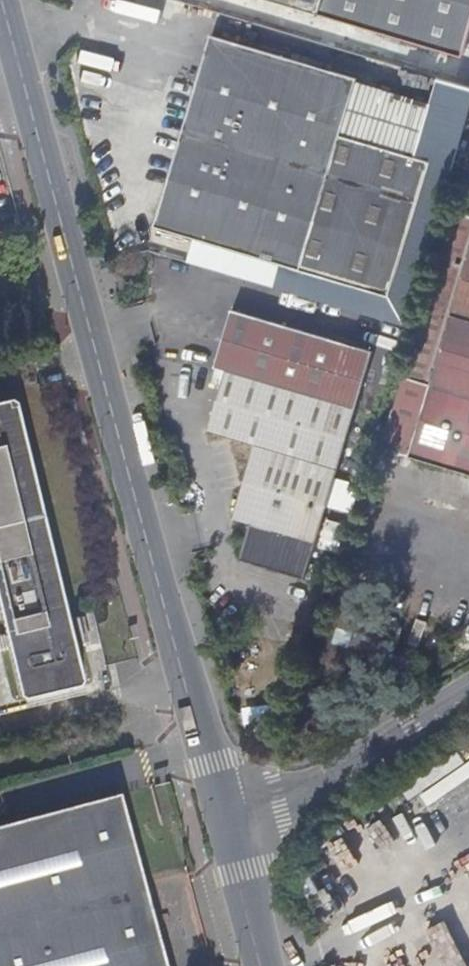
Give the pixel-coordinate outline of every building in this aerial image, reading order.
[(313,21),(325,25),(329,10),(321,8),(323,0),(245,0),(313,21)] [(321,8),(329,10),(325,25),(468,68),(468,0),(323,0),(321,8)] [(322,34),(325,25),(313,21),(310,30),(322,34)] [(390,300),(431,164),(343,138),(360,82),(213,38),(157,230),(390,300)] [(440,140),(445,121),(430,117),(424,136),(440,140)] [(444,208),(409,329),(438,338),(468,348),(468,216),(444,208)] [(137,286),(134,273),(132,272),(122,275),(126,288),(127,289),(137,286)] [(438,338),(409,329),(394,378),(430,389),(413,451),(410,459),(468,477),(468,348),(438,338)] [(310,578),(368,373),(227,332),(216,372),(230,376),(214,430),(263,443),(242,519),(256,524),(246,558),(310,578)] [(19,405),(11,401),(0,404),(0,602),(9,638),(13,654),(24,697),(28,699),(83,686),(87,679),(79,649),(71,618),(19,405)] [(90,646),(82,617),(80,615),(71,618),(79,649),(90,646)] [(9,638),(0,640),(0,648),(2,657),(13,654),(9,638)] [(161,941),(141,867),(122,795),(25,819),(0,825),(0,965),(168,965),(161,941)]
